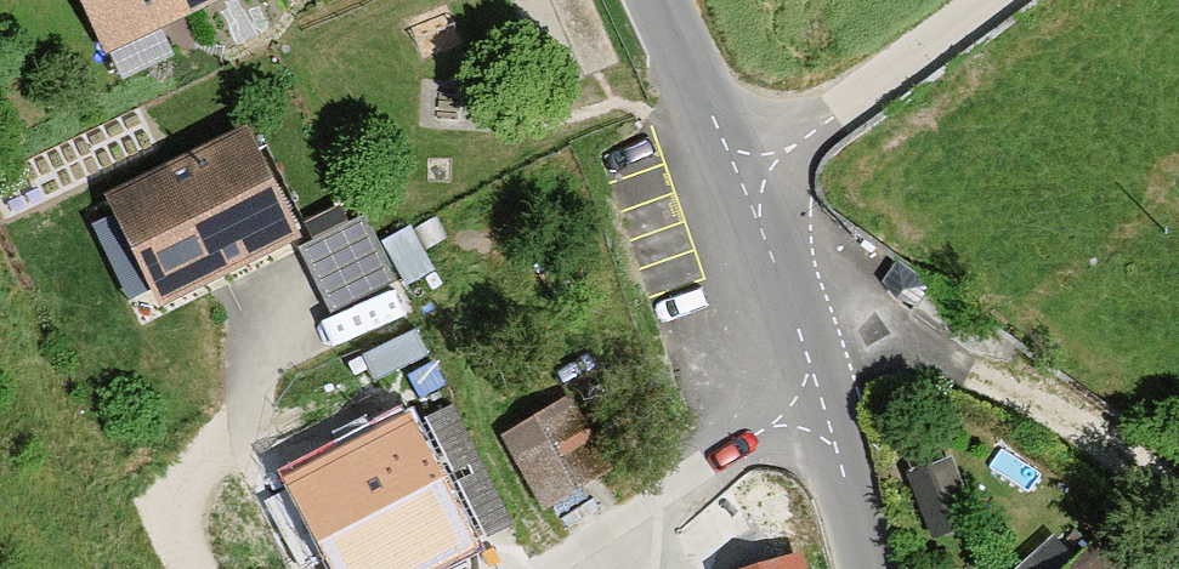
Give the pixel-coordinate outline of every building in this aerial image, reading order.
[(112,56),(231,0),(86,0),(112,56)] [(264,134),(110,207),(162,316),(316,243),(264,134)] [(343,317),(404,286),(372,223),(311,254),(343,317)] [(586,410),(513,445),(549,520),(622,486),(586,410)] [(302,489),(340,568),(504,568),(437,426),(302,489)] [(1066,568),(1146,568),(1100,530),(1066,568)] [(775,568),(813,568),(810,559),(775,568)]
